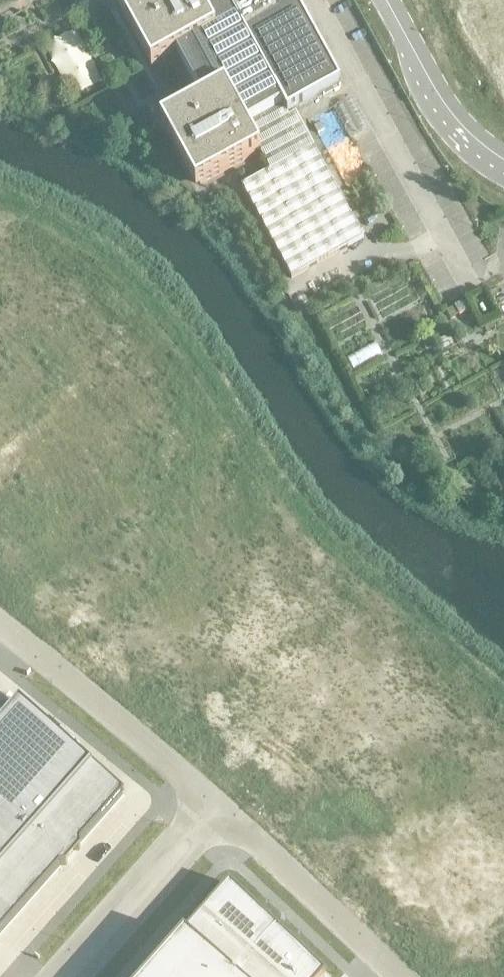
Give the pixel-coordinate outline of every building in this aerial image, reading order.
[(116,3),(151,68),(178,54),(203,99),(161,123),(196,187),(260,152),(270,171),(242,187),(292,278),(363,239),(294,112),(341,87),(293,0),(122,0),(116,3)] [(0,723),(0,935),(125,794),(19,701),(0,723)] [(325,975),(230,886),(149,976),(323,976),(325,975)]
